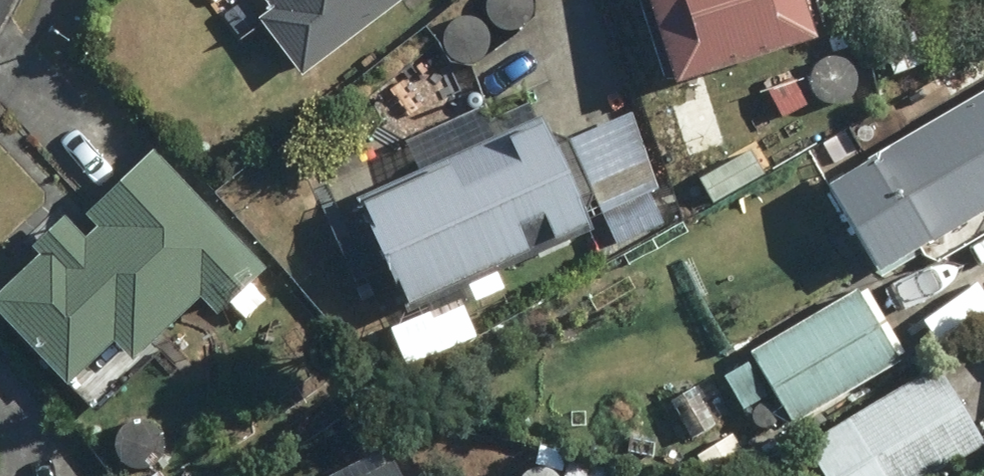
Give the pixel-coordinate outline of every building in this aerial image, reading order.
[(265,7),(251,17),(294,74),(392,0),(260,0),(265,7)] [(664,82),(806,38),(795,0),(639,0),(664,82)] [(908,29),(874,41),(886,75),(921,63),(908,29)] [(788,75),(763,88),(777,118),(803,105),(788,75)] [(819,182),(870,271),(983,206),(983,88),(819,182)] [(625,111),(560,140),(609,246),(658,224),(644,193),(653,189),(625,111)] [(534,115),(347,200),(398,312),(585,227),(534,115)] [(0,281),(0,324),(58,386),(105,342),(124,362),(193,297),(210,315),(260,268),(147,149),(80,212),(92,225),(77,238),(54,214),(21,245),(30,253),(0,281)] [(745,359),(716,376),(736,411),(766,393),(787,427),(896,362),(852,287),(742,353),(745,359)] [(425,317),(438,346),(468,332),(455,304),(425,317)] [(798,445),(816,475),(927,475),(979,445),(931,366),(798,445)] [(689,386),(664,401),(688,440),(713,425),(689,386)] [(391,455),(381,460),(375,448),(320,475),(402,475),(391,455)] [(568,454),(564,475),(614,475),(617,461),(568,454)]
